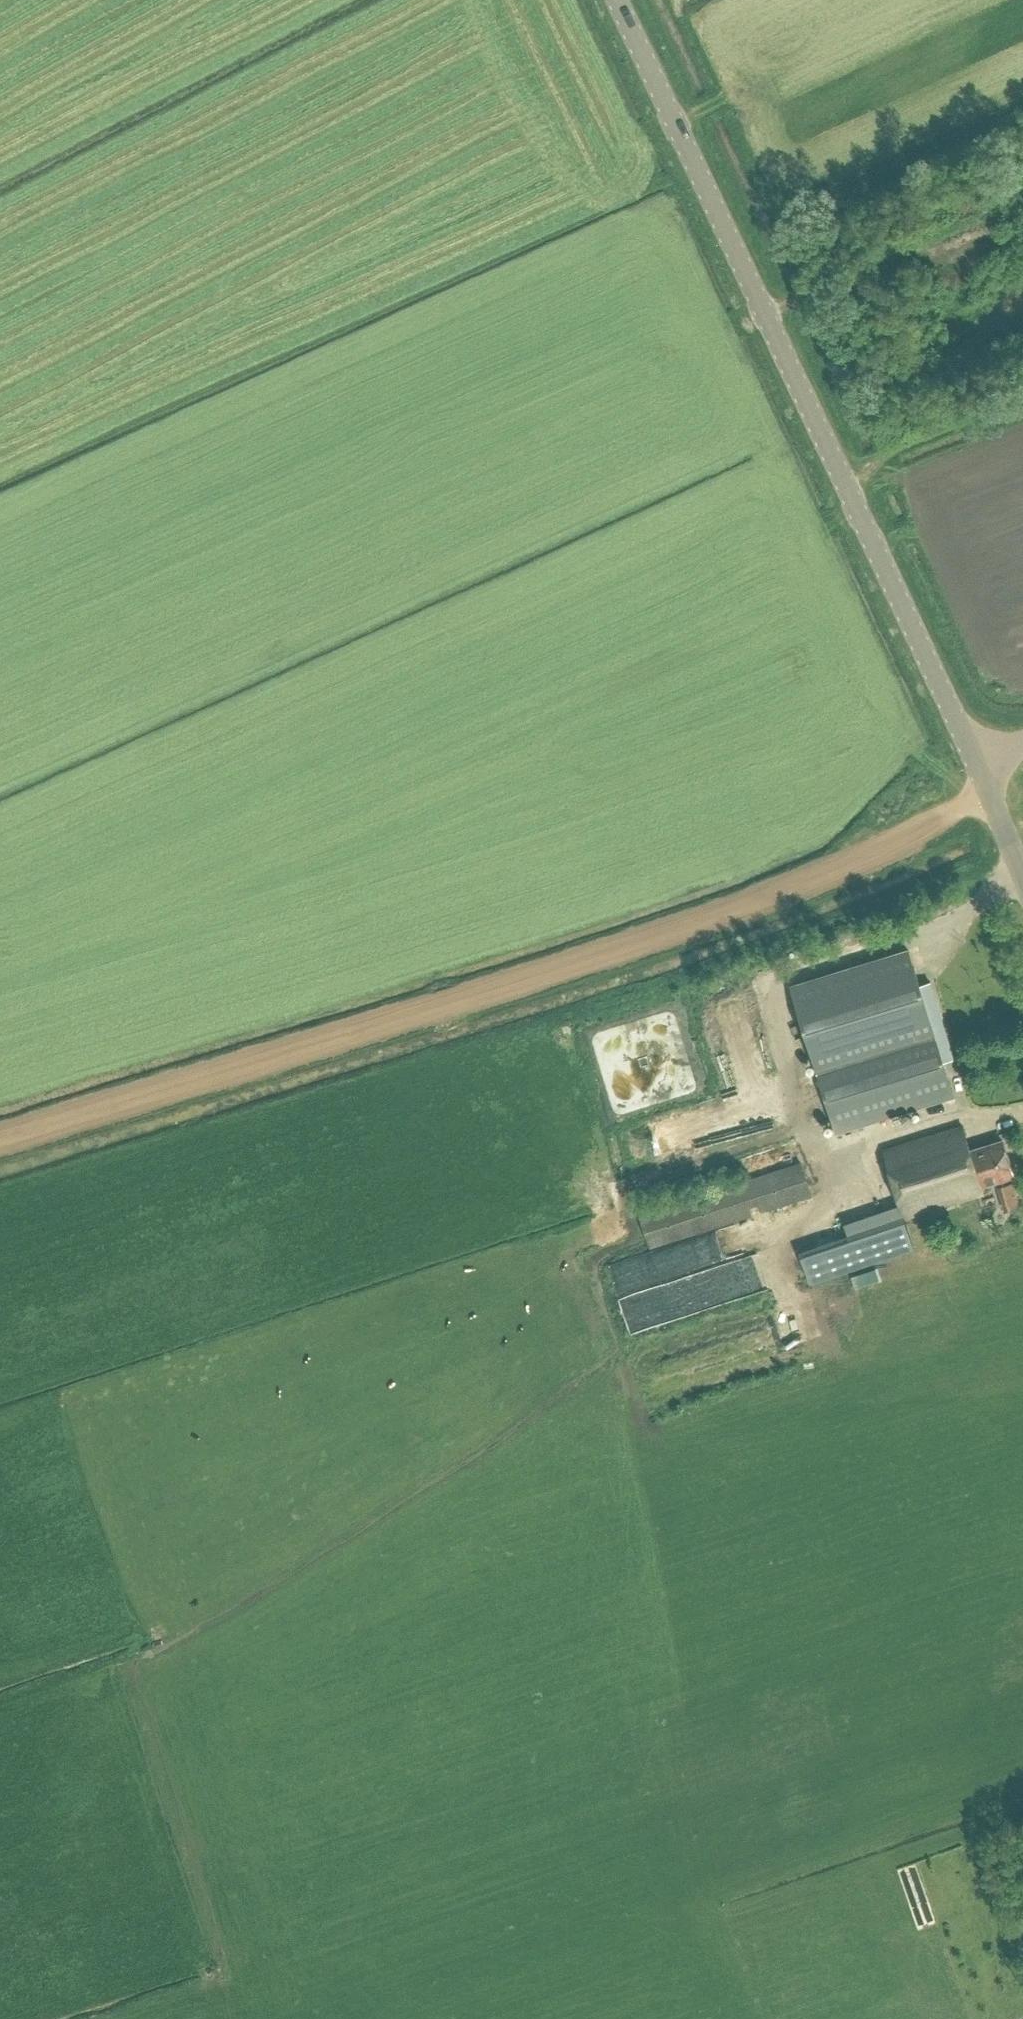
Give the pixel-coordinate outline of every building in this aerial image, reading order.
[(931,1022),(939,1046),(950,1042),(931,981),(920,985),(909,949),(791,986),(814,1058),(931,1022)] [(931,1022),(814,1058),(838,1133),(955,1096),(931,1022)] [(631,1042),(639,1071),(654,1067),(645,1038),(631,1042)] [(883,1149),(904,1219),(986,1192),(983,1185),(1013,1175),(1002,1141),(972,1151),(963,1124),(883,1149)] [(651,1247),(812,1194),(801,1162),(640,1215),(651,1247)] [(1014,1181),(999,1186),(1006,1209),(1022,1204),(1014,1181)] [(913,1247),(904,1219),(801,1253),(811,1281),(913,1247)] [(634,1328),(680,1313),(669,1282),(624,1297),(634,1328)]
